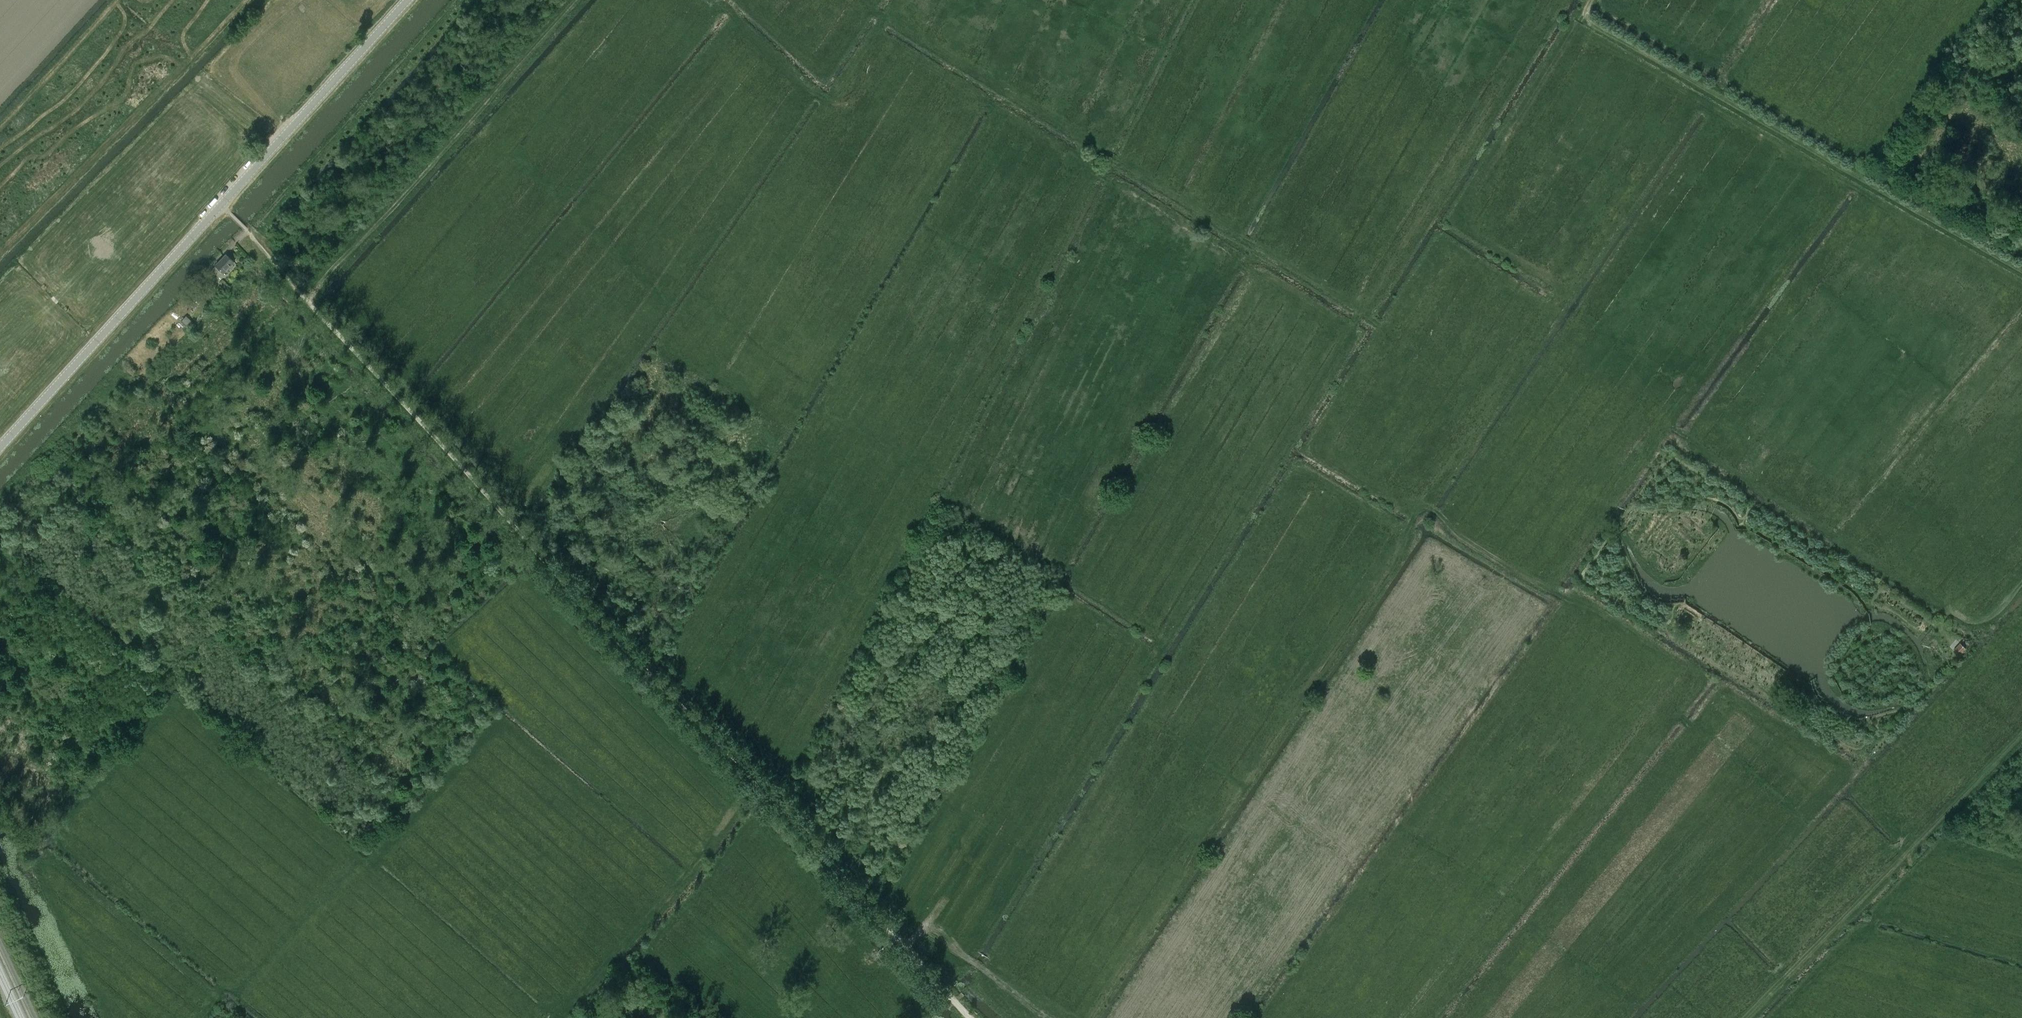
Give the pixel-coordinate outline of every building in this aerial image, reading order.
[(226,254),(216,264),(217,265),(212,269),(222,278),(226,274),(224,272),(234,262),(226,254)] [(200,289),(187,302),(188,303),(187,305),(192,310),(206,295),(200,289)] [(192,320),(186,315),(181,320),(191,329),(195,324),(191,321),(192,320)] [(1966,648),(1961,642),(1953,650),(1959,655),(1966,648)]
